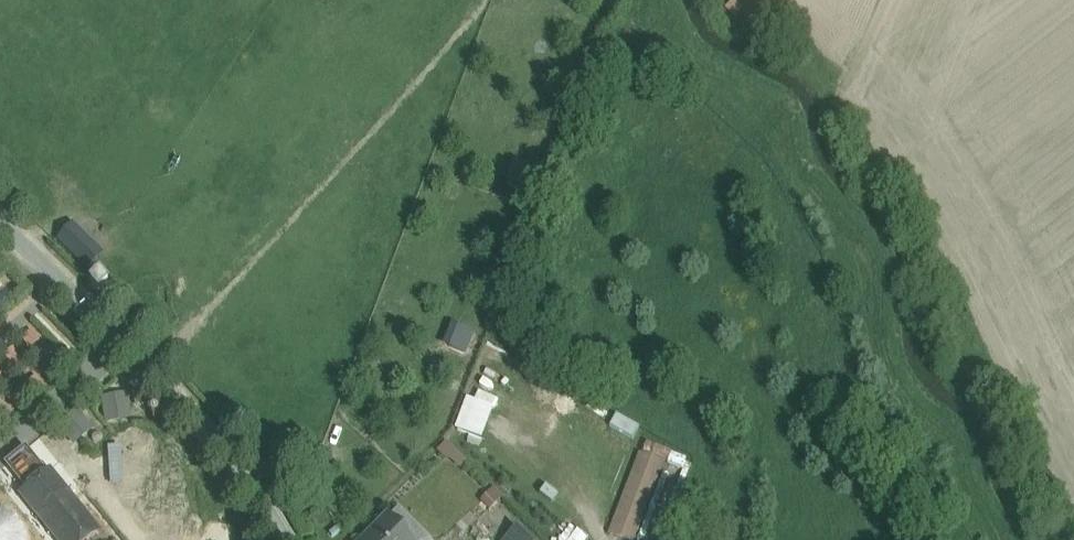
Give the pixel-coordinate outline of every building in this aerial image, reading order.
[(100,275),(98,273),(94,277),(96,279),(91,283),(99,293),(108,284),(100,275)] [(102,395),(105,420),(132,417),(129,392),(102,395)] [(458,427),(483,437),(495,405),(470,396),(458,427)] [(102,426),(93,405),(63,419),(72,439),(102,426)] [(625,416),(618,427),(637,438),(644,427),(625,416)] [(39,433),(36,463),(62,465),(65,436),(39,433)] [(445,439),(438,449),(460,465),(467,456),(445,439)] [(607,532),(628,539),(634,539),(665,461),(639,451),(607,532)] [(28,489),(36,483),(15,460),(7,466),(28,489)] [(68,487),(35,513),(56,539),(91,539),(103,531),(68,487)] [(389,517),(366,539),(412,539),(389,517)]
